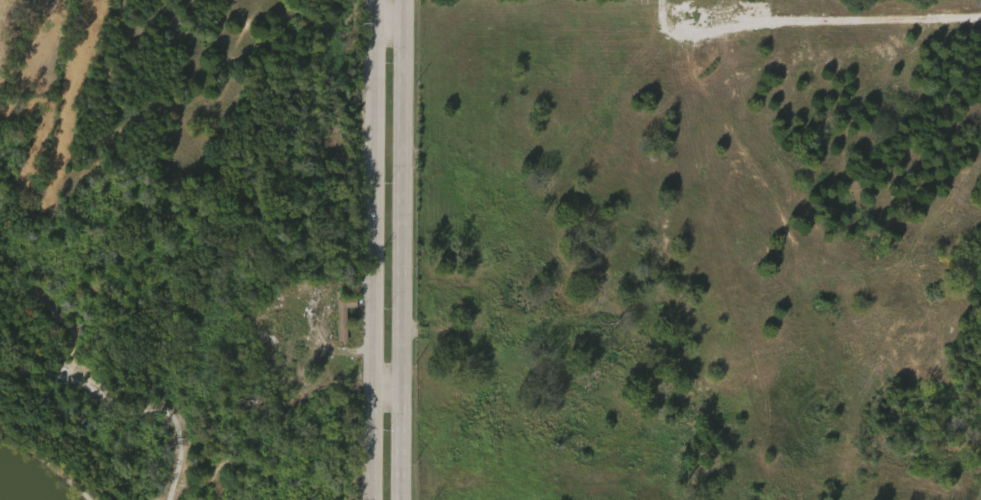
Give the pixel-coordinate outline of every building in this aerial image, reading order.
[(343,290),(343,298),(357,298),(357,307),(347,307),(347,341),(338,341),(336,290),(343,290)]
